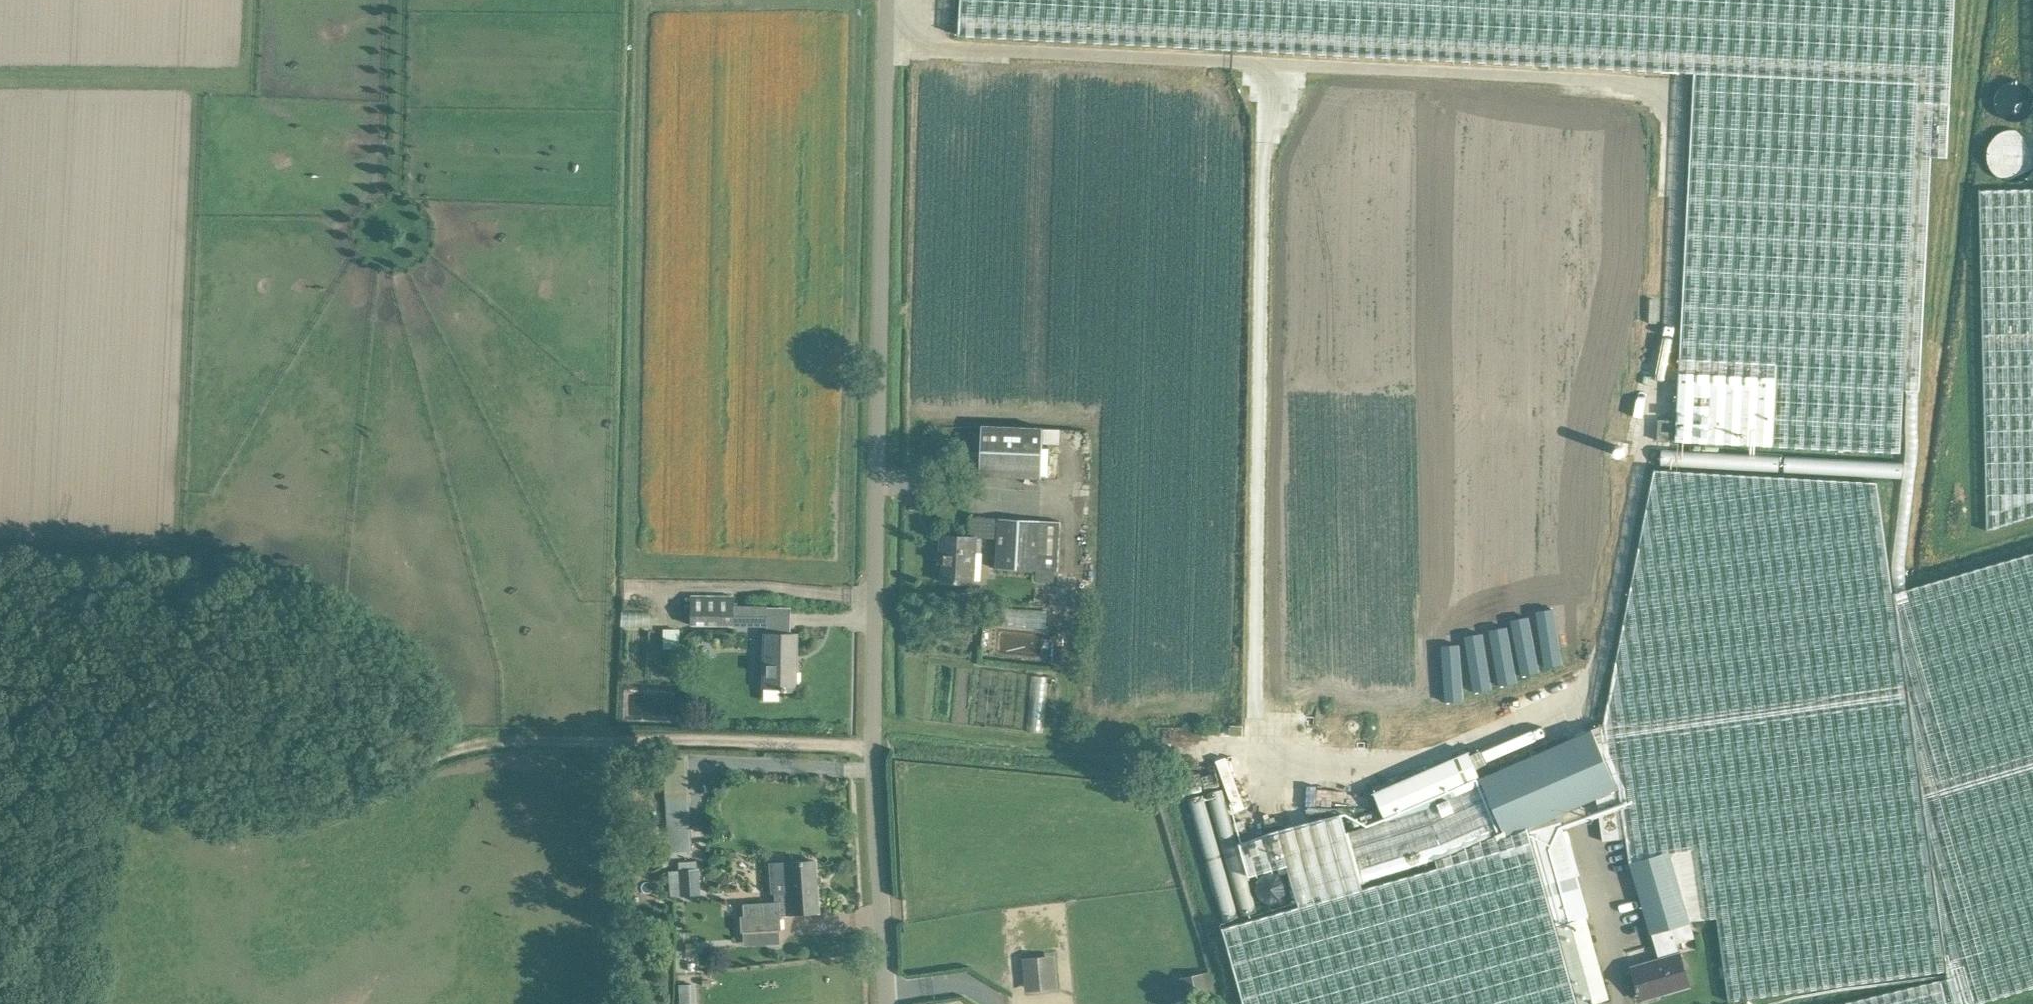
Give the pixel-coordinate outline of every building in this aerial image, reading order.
[(959,36),(1694,73),(1675,440),(1901,452),(1904,390),(1921,390),(1933,156),(1948,157),(1956,0),(961,0),(959,36)] [(1556,142),(1555,160),(1608,162),(1609,145),(1556,142)] [(1979,191),(1988,529),(2032,515),(2032,190),(1979,191)] [(1041,478),(1042,464),(1043,428),(982,427),(980,475),(1041,478)] [(1083,444),(1087,457),(1098,454),(1093,440),(1083,444)] [(1608,999),(1586,920),(1588,919),(1561,817),(1597,802),(1597,806),(1603,843),(1626,840),(1630,866),(1651,934),(1659,960),(1632,968),(1641,1000),(1689,986),(1676,943),(1694,939),(1690,924),(1706,922),(1706,920),(1717,919),(1728,1002),(1946,971),(1947,978),(1837,1003),(1979,1003),(2032,988),(2032,562),(1893,603),(1878,494),(1656,479),(1604,729),(1480,782),(1476,772),(1489,767),(1482,754),(1470,759),(1469,756),(1374,796),(1386,824),(1347,835),(1342,819),(1241,847),(1250,879),(1288,868),(1299,908),(1223,930),(1244,1003),(1592,1003),(1608,999)] [(999,519),(997,568),(1058,571),(1061,522),(999,519)] [(977,537),(961,536),(941,535),(940,556),(945,556),(944,562),(943,562),(942,581),(974,583),(977,537)] [(733,596),(690,596),(689,624),(765,625),(765,607),(733,607),(733,596)] [(766,688),(766,699),(782,700),(782,688),(795,688),(796,634),(776,634),(767,633),(766,668),(766,688)] [(1230,725),(1229,734),(1242,735),(1242,725),(1230,725)] [(684,759),(663,760),(668,851),(689,850),(684,759)] [(1247,831),(1243,820),(1234,823),(1237,834),(1247,831)] [(678,870),(668,871),(670,896),(699,895),(697,869),(696,860),(677,861),(678,870)] [(783,862),(785,892),(780,893),(776,897),(777,902),(743,903),(743,917),(740,917),(741,932),(780,929),(779,914),(787,914),(818,912),(814,860),(783,862)] [(1069,947),(1037,949),(1039,982),(1070,981),(1069,947)] [(1206,972),(1180,977),(1185,1000),(1210,995),(1206,972)]
